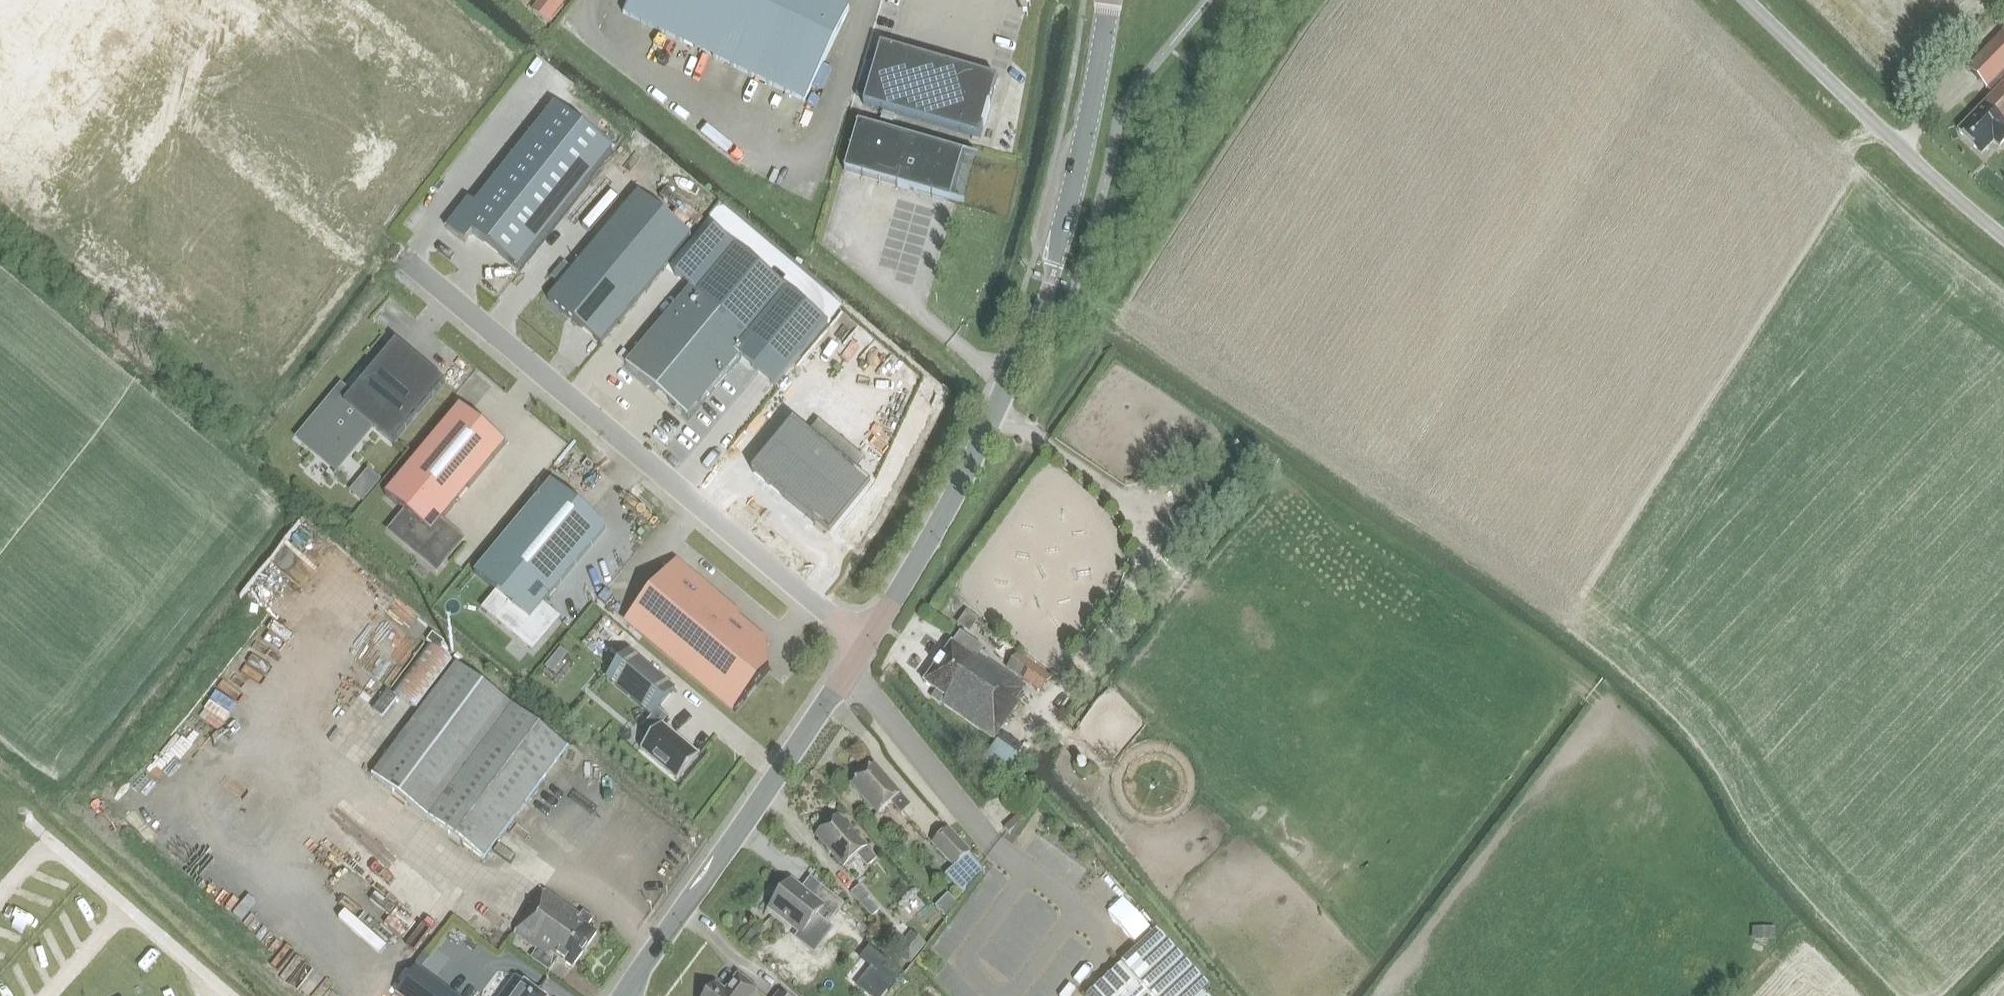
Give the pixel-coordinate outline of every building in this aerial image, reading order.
[(215,37),(246,0),(171,0),(215,37)] [(323,114),(418,0),(340,0),(277,76),(323,114)] [(532,10),(549,23),(564,3),(560,0),(539,0),(532,10)] [(653,0),(629,0),(623,13),(642,22),(653,0)] [(675,0),(653,0),(642,22),(660,31),(675,0)] [(695,4),(688,0),(675,0),(660,31),(678,40),(695,4)] [(731,21),(740,25),(753,0),(697,0),(695,4),(713,12),(731,21)] [(749,30),(767,39),(785,47),(808,0),(753,0),(740,25),(749,30)] [(849,11),(827,0),(808,0),(785,47),(803,56),(822,65),(849,11)] [(696,48),(713,12),(695,4),(678,40),(696,48)] [(434,8),(339,127),(382,162),(375,172),(394,187),(416,158),(410,153),(490,53),(434,8)] [(714,57),(731,21),(713,12),(696,48),(714,57)] [(749,30),(740,25),(731,21),(714,57),(732,66),(749,30)] [(750,75),(767,39),(749,30),(732,66),(750,75)] [(2003,141),(2003,140),(2003,33),(2003,32),(1966,69),(1988,90),(1989,89),(1993,94),(1958,131),(1980,153),(1992,141),(1998,146),(2003,141)] [(768,83),(785,47),(767,39),(750,75),(768,83)] [(879,45),(862,104),(979,138),(996,79),(879,45)] [(786,92),(803,56),(785,47),(768,83),(786,92)] [(805,101),(822,65),(803,56),(786,92),(805,101)] [(468,206),(445,234),(464,250),(466,247),(510,283),(607,161),(552,114),(474,212),(468,206)] [(949,201),(963,154),(858,123),(844,171),(949,201)] [(691,236),(638,192),(548,300),(600,344),(691,236)] [(690,288),(625,365),(687,417),(739,356),(775,386),(828,323),(715,228),(675,275),(690,288)] [(444,382),(395,341),(344,402),(334,394),(297,438),(336,470),(372,427),(393,444),(444,382)] [(384,494),(405,512),(389,531),(436,570),(462,539),(445,525),(442,528),(438,524),(506,443),(460,404),(384,494)] [(824,527),(870,472),(858,462),(861,459),(796,405),(745,466),(809,520),(812,517),(824,527)] [(373,489),(380,480),(368,470),(360,479),(373,489)] [(542,605),(607,528),(551,480),(473,572),(512,604),(499,620),(532,649),(558,619),(542,605)] [(734,710),(734,711),(734,712),(769,671),(768,670),(767,672),(752,659),(765,644),(672,566),(627,620),(734,710)] [(1016,702),(1026,688),(978,654),(982,648),(960,632),(952,644),(924,683),(936,691),(931,698),(941,705),(942,704),(994,740),(1019,704),(1016,702)] [(432,634),(426,642),(438,651),(444,643),(432,634)] [(438,651),(426,642),(390,690),(416,709),(452,661),(438,651)] [(678,780),(698,756),(662,725),(668,718),(658,709),(675,689),(629,651),(606,678),(651,716),(643,726),(653,734),(640,749),(678,780)] [(1041,692),(1051,678),(1017,654),(1007,668),(1041,692)] [(483,859),(567,747),(456,664),(372,776),(483,859)] [(395,698),(386,690),(371,710),(380,717),(395,698)] [(1017,756),(994,741),(980,762),(1003,777),(1017,756)] [(901,813),(910,805),(874,765),(852,784),(878,814),(891,802),(901,813)] [(868,867),(877,859),(839,816),(816,836),(844,867),(857,855),(868,867)] [(968,854),(970,852),(948,828),(932,843),(952,865),(943,875),(961,895),(982,870),(968,854)] [(827,925),(844,904),(820,885),(810,898),(789,882),(770,907),(804,934),(817,917),(827,925)] [(872,918),(881,910),(860,886),(851,893),(872,918)] [(572,968),(597,933),(587,926),(593,918),(583,912),(581,916),(545,890),(514,934),(537,950),(532,958),(550,971),(558,959),(572,968)] [(1124,995),(1206,995),(1203,993),(1209,987),(1156,930),(1139,946),(1120,963),(1121,964),(1138,983),(1124,995)] [(911,964),(927,945),(911,932),(895,951),(911,964)] [(876,961),(862,950),(852,962),(866,973),(876,961)] [(432,982),(412,967),(394,992),(399,995),(450,995),(432,982)] [(756,991),(757,989),(738,974),(725,991),(716,984),(706,995),(762,995),(756,991)] [(526,984),(526,985),(516,977),(502,995),(542,995),(526,984)]
